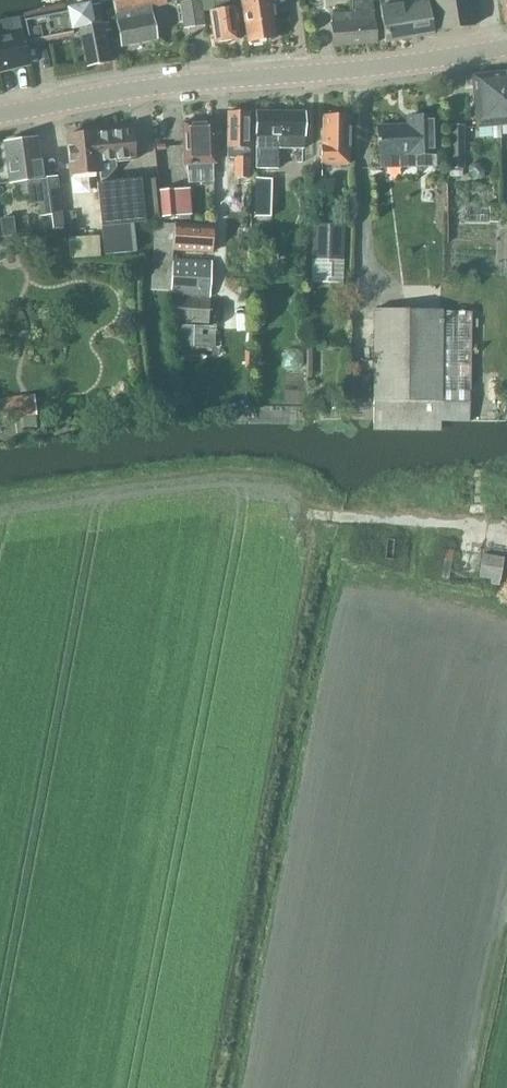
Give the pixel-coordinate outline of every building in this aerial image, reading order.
[(123,48),(156,40),(149,11),(166,7),(164,0),(112,0),(123,48)] [(184,0),(187,26),(200,24),(197,0),(185,0),(184,0)] [(204,11),(215,10),(214,0),(202,0),(204,11)] [(211,10),(216,42),(241,39),(237,7),(231,8),(229,0),(215,0),(216,10),(211,10)] [(243,24),(245,24),(248,42),(276,38),(271,4),(277,3),(277,0),(240,0),(243,24)] [(324,0),(330,46),(363,42),(362,37),(379,35),(375,0),(327,0),(324,0)] [(412,40),(433,37),(432,32),(473,27),(469,0),(433,0),(400,5),(399,0),(382,0),(383,8),(381,8),(386,43),(412,40)] [(85,69),(109,64),(98,6),(88,7),(88,5),(66,9),(66,12),(23,20),(27,45),(71,36),(72,41),(79,40),(85,69)] [(29,67),(22,33),(0,38),(0,73),(29,67)] [(506,125),(506,72),(471,76),(476,128),(506,125)] [(236,178),(248,178),(251,113),(227,112),(226,158),(236,158),(236,178)] [(257,113),(256,168),(280,168),(280,149),(304,149),(305,114),(257,113)] [(377,156),(437,154),(436,115),(406,116),(406,125),(376,126),(377,156)] [(319,162),(348,162),(348,116),(322,116),(323,145),(319,145),(319,162)] [(184,164),(214,163),(213,120),(183,121),(184,164)] [(114,163),(134,161),(131,134),(112,136),(111,131),(67,135),(71,175),(103,172),(108,180),(116,169),(114,163)] [(450,168),(464,167),(462,135),(449,136),(450,168)] [(34,138),(5,142),(10,184),(28,182),(31,205),(39,204),(41,217),(51,215),(53,229),(64,228),(62,214),(58,185),(57,178),(43,180),(40,160),(37,160),(34,138)] [(152,147),(153,176),(177,175),(177,147),(152,147)] [(372,171),(391,171),(390,159),(372,159),(372,171)] [(464,168),(450,168),(450,176),(464,176),(464,168)] [(207,185),(207,171),(181,172),(181,185),(207,185)] [(257,178),(254,216),(272,219),(274,180),(257,178)] [(101,227),(116,226),(135,224),(144,224),(141,179),(98,183),(101,227)] [(160,191),(162,220),(180,219),(177,189),(160,191)] [(151,291),(171,293),(173,261),(173,252),(174,225),(175,224),(155,223),(151,291)] [(116,226),(101,227),(104,255),(137,251),(135,224),(116,226)] [(214,227),(174,225),(173,252),(213,253),(214,227)] [(313,225),(312,259),(341,260),(342,226),(313,225)] [(95,237),(73,237),(73,254),(96,253),(95,237)] [(171,295),(177,296),(210,297),(211,263),(173,261),(171,293),(171,295)] [(338,289),(339,264),(306,263),(305,288),(338,289)] [(208,324),(210,297),(177,296),(176,321),(208,324)] [(442,402),(443,310),(373,309),(372,401),(374,401),(442,402)] [(472,311),(443,310),(442,402),(374,401),(374,420),(374,430),(442,431),(442,421),(470,422),(472,311)] [(179,346),(216,347),(217,327),(180,325),(179,346)] [(37,415),(35,395),(0,399),(0,420),(37,415)] [(483,554),(480,577),(480,578),(491,580),(491,584),(500,586),(505,558),(483,554)]
